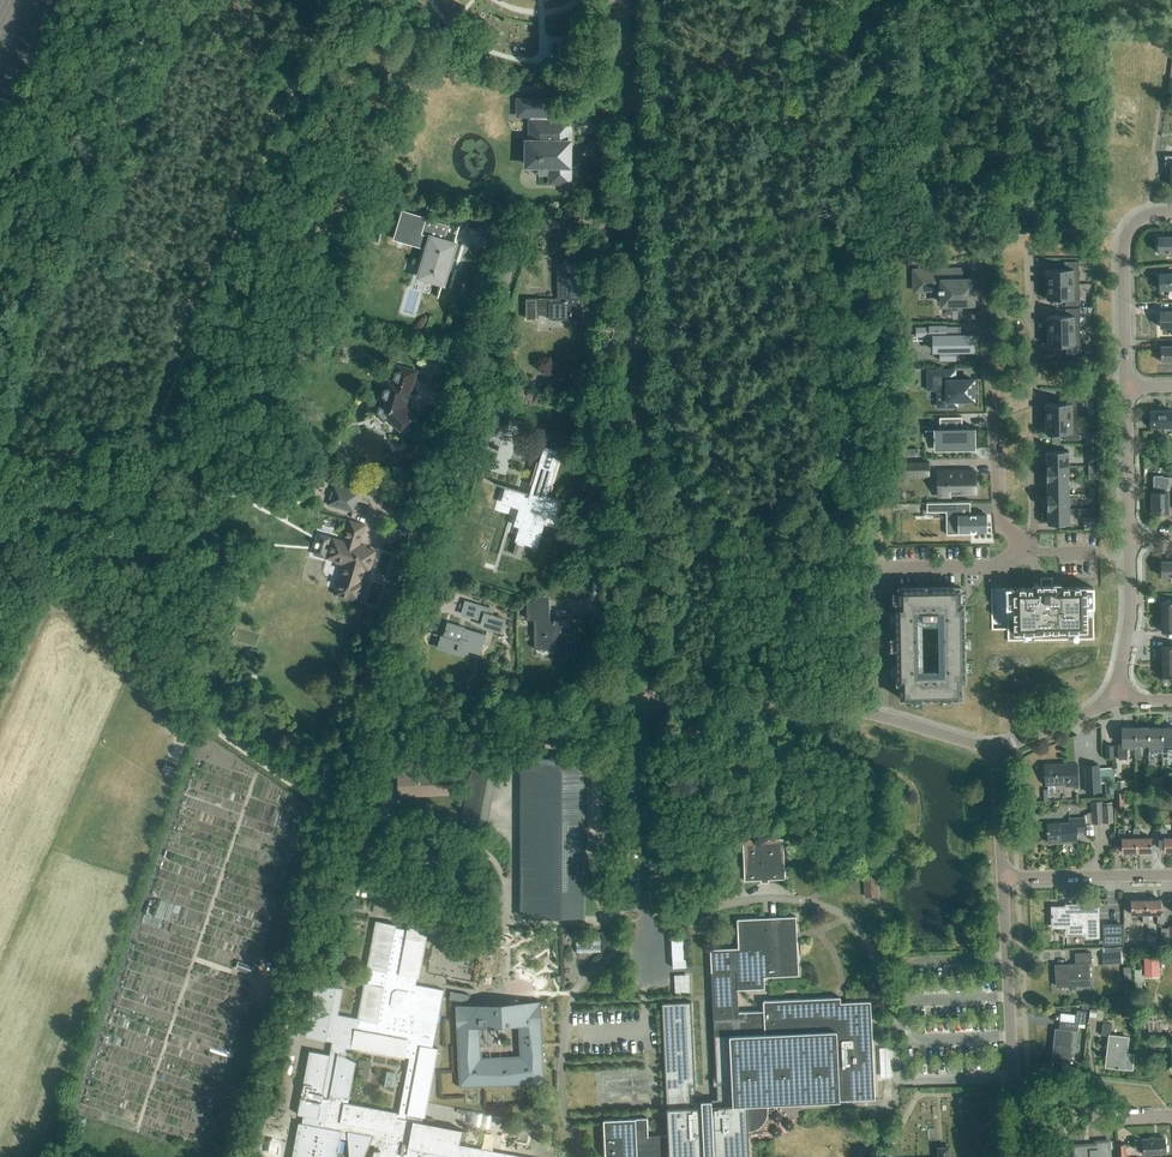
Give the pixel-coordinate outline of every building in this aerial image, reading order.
[(558,118),(558,98),(516,98),(516,118),(530,118),(530,119),(527,119),(527,139),(524,139),(524,169),(538,169),(538,176),(548,176),(548,185),(572,185),(572,120),(555,120),(555,118),(558,118)] [(403,213),(399,228),(414,233),(411,243),(427,248),(419,277),(442,284),(454,245),(443,242),(448,226),(403,213)] [(1157,236),(1158,253),(1168,253),(1168,256),(1171,256),(1171,236),(1157,236)] [(536,299),(536,305),(526,305),(526,319),(536,319),(536,315),(548,315),(548,319),(581,319),(581,298),(580,297),(580,261),(558,261),(558,299),(536,299)] [(1047,270),(1047,284),(1047,285),(1079,284),(1078,263),(1064,263),(1064,270),(1047,270)] [(913,272),(914,282),(914,291),(926,290),(926,271),(913,272)] [(965,304),(966,306),(974,306),(973,294),(972,294),(971,281),(960,281),(960,271),(935,271),(936,290),(939,290),(939,292),(940,292),(940,302),(943,302),(943,305),(965,304)] [(1159,274),(1159,290),(1171,290),(1171,274),(1159,274)] [(1079,284),(1047,285),(1047,299),(1065,299),(1065,306),(1079,306),(1079,284)] [(1047,317),(1048,330),(1048,331),(1066,331),(1080,331),(1079,309),(1065,309),(1065,316),(1047,317)] [(1160,312),(1160,327),(1171,327),(1171,335),(1171,312),(1160,312)] [(894,332),(904,332),(904,323),(893,323),(894,332)] [(921,336),(938,336),(938,350),(944,350),(944,361),(957,361),(957,350),(975,350),(975,336),(964,336),(964,327),(949,327),(949,325),(932,325),(932,327),(921,327),(921,336)] [(1080,331),(1066,331),(1048,331),(1048,346),(1066,346),(1066,353),(1080,352),(1080,331)] [(1160,347),(1161,362),(1171,362),(1171,346),(1160,347)] [(411,390),(416,372),(397,367),(392,383),(385,381),(376,412),(383,419),(388,417),(396,425),(396,427),(400,432),(407,425),(407,424),(415,416),(403,403),(407,391),(411,390)] [(928,379),(937,379),(938,408),(957,407),(957,401),(974,401),(973,380),(954,381),(954,369),(927,369),(928,379)] [(501,394),(496,412),(504,414),(509,397),(501,394)] [(1045,404),(1045,418),(1045,419),(1077,418),(1077,396),(1063,396),(1063,404),(1045,404)] [(1150,411),(1150,427),(1171,426),(1171,411),(1150,411)] [(972,437),(972,429),(962,429),(961,418),(939,418),(939,429),(935,430),(935,450),(975,449),(974,437),(972,437)] [(1077,418),(1045,419),(1045,434),(1063,433),(1063,441),(1078,441),(1077,418)] [(494,482),(493,484),(505,488),(508,488),(504,501),(527,508),(517,539),(516,542),(512,554),(513,554),(517,542),(518,540),(536,545),(546,514),(552,516),(557,499),(560,499),(565,501),(565,499),(558,497),(547,494),(548,491),(560,453),(544,448),(533,485),(532,486),(531,489),(533,489),(531,494),(509,487),(494,482)] [(918,457),(918,449),(901,449),(901,457),(918,457)] [(1047,466),(1068,466),(1068,451),(1047,451),(1047,466)] [(1088,456),(1088,466),(1098,466),(1098,455),(1088,456)] [(928,462),(898,462),(898,479),(928,479),(928,462)] [(1047,481),(1068,480),(1068,466),(1047,466),(1047,481)] [(1098,466),(1088,466),(1088,479),(1098,479),(1098,466)] [(978,493),(977,473),(937,474),(938,490),(953,489),(953,494),(978,493)] [(1167,493),(1167,485),(1169,485),(1169,478),(1154,478),(1154,486),(1159,485),(1159,493),(1151,493),(1152,513),(1168,513),(1168,493),(1167,493)] [(1047,495),(1069,494),(1068,480),(1047,481),(1047,495)] [(358,496),(359,493),(333,486),(328,504),(353,512),(354,509),(353,509),(357,496),(358,496)] [(515,541),(516,542),(517,539),(527,508),(504,501),(508,488),(505,488),(500,503),(518,509),(513,526),(519,528),(515,541)] [(1048,510),(1069,509),(1069,494),(1047,495),(1048,510)] [(518,540),(517,542),(537,548),(547,518),(554,520),(560,499),(557,499),(552,516),(546,514),(536,545),(518,540)] [(970,503),(946,503),(946,512),(946,535),(976,534),(976,532),(986,532),(986,515),(970,515),(970,503)] [(1048,524),(1069,524),(1069,509),(1048,510),(1048,524)] [(1087,520),(1087,530),(1095,530),(1095,520),(1087,520)] [(332,538),(326,558),(335,560),(336,562),(341,564),(343,563),(345,563),(340,579),(338,580),(335,589),(336,592),(336,594),(338,595),(339,598),(347,600),(349,599),(360,602),(366,582),(361,581),(364,569),(369,571),(375,551),(365,548),(366,546),(359,544),(365,525),(350,521),(343,542),(332,538)] [(1161,577),(1171,577),(1171,562),(1161,562),(1161,577)] [(1014,589),(1007,589),(1007,608),(1007,628),(1007,641),(1094,640),(1093,606),(1093,597),(1093,587),(1086,588),(1086,587),(1072,587),(1060,587),(1060,584),(1052,584),(1033,585),(1033,588),(1014,588),(1014,589)] [(961,593),(920,594),(899,594),(899,604),(896,604),(896,640),(901,640),(901,647),(897,647),(897,683),(901,683),(901,699),(931,698),(941,698),(952,698),(961,698),(962,698),(962,685),(962,682),(964,682),(965,682),(965,665),(965,658),(965,655),(965,647),(964,608),(964,606),(964,605),(964,603),(961,603),(961,595),(961,594),(961,593)] [(502,632),(506,618),(492,614),(493,609),(465,601),(462,614),(482,620),(481,626),(502,632)] [(545,622),(545,601),(534,601),(527,605),(527,620),(535,620),(535,648),(553,647),(553,654),(565,654),(565,639),(573,639),(573,622),(545,622)] [(1171,617),(1171,602),(1162,602),(1162,617),(1171,617)] [(1162,617),(1162,633),(1171,633),(1171,617),(1162,617)] [(486,635),(464,628),(464,627),(448,623),(446,630),(446,629),(445,631),(447,632),(446,637),(442,636),(438,648),(464,655),(466,649),(481,653),(486,635)] [(1171,662),(1171,647),(1162,647),(1162,662),(1171,662)] [(1162,662),(1162,678),(1171,678),(1171,662),(1162,662)] [(1127,749),(1135,749),(1135,728),(1121,728),(1121,744),(1118,744),(1118,760),(1127,760),(1127,749)] [(1140,745),(1149,745),(1148,728),(1135,728),(1135,749),(1135,758),(1140,758),(1140,745)] [(1155,750),(1162,750),(1162,728),(1148,728),(1149,745),(1149,762),(1155,762),(1155,750)] [(1162,750),(1162,758),(1167,758),(1167,750),(1171,750),(1171,728),(1162,728),(1162,750)] [(584,757),(520,757),(520,918),(583,918),(584,757)] [(1077,786),(1076,764),(1044,765),(1045,785),(1065,784),(1065,786),(1077,786)] [(1100,792),(1098,765),(1085,766),(1086,793),(1100,792)] [(472,768),(461,817),(487,823),(498,774),(472,768)] [(399,796),(451,793),(450,769),(398,772),(399,796)] [(1163,771),(1163,792),(1171,792),(1171,771),(1163,771)] [(1161,778),(1150,778),(1150,787),(1161,787),(1161,778)] [(1116,808),(1124,808),(1123,792),(1116,793),(1116,808)] [(1159,810),(1171,810),(1171,800),(1159,800),(1159,810)] [(1101,803),(1101,802),(1092,802),(1093,823),(1113,822),(1112,802),(1101,803)] [(1048,843),(1077,841),(1076,832),(1085,832),(1085,830),(1084,818),(1069,818),(1069,823),(1047,824),(1048,843)] [(1136,838),(1134,838),(1125,838),(1124,829),(1119,829),(1119,839),(1121,839),(1121,852),(1136,852),(1136,838)] [(1136,838),(1136,852),(1151,852),(1151,838),(1139,838),(1139,829),(1133,829),(1134,838),(1136,838)] [(1167,838),(1166,829),(1161,829),(1161,838),(1157,838),(1158,850),(1164,849),(1164,852),(1171,851),(1171,837),(1167,838)] [(743,840),(745,881),(761,880),(761,883),(768,882),(768,880),(785,879),(783,838),(743,840)] [(863,878),(864,897),(879,897),(878,877),(863,878)] [(351,895),(373,899),(376,885),(354,881),(351,895)] [(1149,923),(1148,914),(1146,914),(1146,900),(1131,900),(1131,914),(1143,914),(1143,923),(1149,923)] [(1146,914),(1148,914),(1158,914),(1158,923),(1163,923),(1163,913),(1161,913),(1161,900),(1146,900),(1146,914)] [(1099,938),(1099,903),(1064,904),(1064,906),(1050,906),(1051,928),(1065,928),(1066,934),(1085,934),(1085,939),(1099,938)] [(748,1129),(754,1128),(759,1126),(762,1122),(765,1117),(766,1111),(765,1106),(875,1100),(870,1003),(840,1004),(839,999),(763,1003),(763,1013),(738,1014),(737,992),(764,990),(763,979),(798,977),(795,919),(736,922),(738,951),(715,952),(716,974),(711,975),(717,1101),(697,1102),(696,1102),(691,1004),(662,1006),(667,1137),(648,1138),(647,1119),(604,1121),(605,1156),(749,1156),(748,1129)] [(298,1115),(304,1116),(302,1124),(299,1123),(292,1156),(337,1156),(341,1138),(349,1139),(350,1156),(364,1156),(371,1144),(375,1144),(373,1156),(521,1156),(459,1145),(460,1141),(462,1131),(421,1123),(422,1117),(425,1117),(438,1049),(432,1048),(437,1023),(440,1023),(444,999),(441,999),(443,990),(416,985),(417,978),(418,978),(427,931),(408,928),(408,930),(395,928),(396,925),(377,922),(368,969),(371,970),(368,984),(365,984),(359,1018),(339,1014),(344,988),(316,983),(306,1037),(333,1042),(331,1055),(310,1051),(298,1115)] [(1123,944),(1123,923),(1102,924),(1103,944),(1123,944)] [(576,954),(600,953),(600,938),(576,939),(576,954)] [(677,962),(682,961),(681,940),(670,940),(672,962),(677,962)] [(1121,951),(1102,952),(1103,965),(1121,964),(1121,951)] [(1056,987),(1090,985),(1089,964),(1091,964),(1091,953),(1075,954),(1075,964),(1055,965),(1056,987)] [(1159,959),(1144,960),(1144,978),(1159,978),(1159,959)] [(250,973),(253,967),(238,961),(236,968),(250,973)] [(672,962),(672,970),(685,969),(684,961),(682,961),(677,962),(672,962)] [(690,975),(675,976),(676,993),(690,992),(690,975)] [(455,1005),(459,1087),(544,1084),(541,1001),(469,1004),(455,1005)] [(1121,1005),(1121,1017),(1132,1017),(1132,1005),(1121,1005)] [(1090,1011),(1089,1019),(1103,1021),(1105,1006),(1097,1006),(1096,1012),(1090,1011)] [(1076,1023),(1061,1021),(1060,1030),(1056,1029),(1053,1060),(1069,1062),(1071,1043),(1076,1043),(1079,1023),(1086,1024),(1087,1011),(1077,1010),(1076,1023)] [(1109,1036),(1110,1036),(1111,1024),(1103,1023),(1101,1035),(1109,1036)] [(1110,1036),(1109,1036),(1108,1048),(1109,1048),(1107,1066),(1124,1068),(1131,1069),(1133,1054),(1126,1053),(1128,1038),(1110,1036)] [(486,1115),(476,1111),(473,1121),(483,1124),(486,1115)] [(1165,1146),(1165,1138),(1150,1139),(1142,1139),(1134,1140),(1135,1149),(1143,1149),(1143,1155),(1155,1154),(1166,1153),(1165,1152),(1167,1151),(1166,1145),(1165,1146)] [(1108,1141),(1096,1142),(1096,1146),(1089,1146),(1089,1149),(1085,1149),(1084,1146),(1073,1146),(1074,1156),(1109,1156),(1108,1141)] [(1125,1144),(1116,1145),(1117,1156),(1126,1156),(1125,1144)] [(949,1147),(938,1148),(938,1156),(949,1156),(949,1147)]
